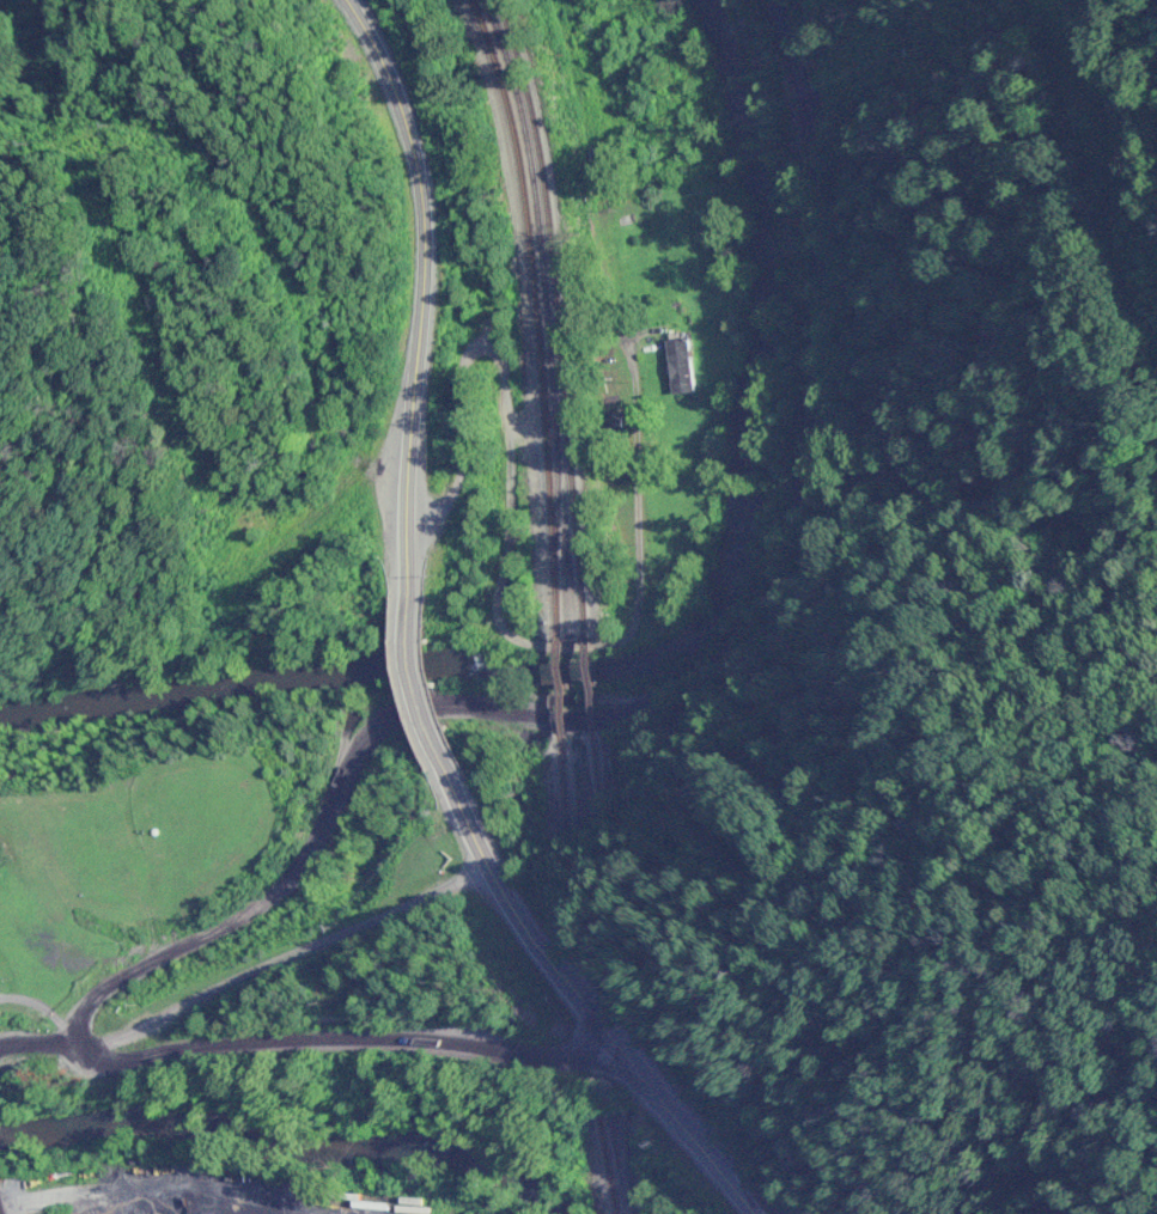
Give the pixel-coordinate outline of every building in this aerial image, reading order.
[(673,394),(696,393),(693,338),(670,339),(673,394)] [(60,1180),(57,1171),(37,1179),(41,1188),(60,1180)]
